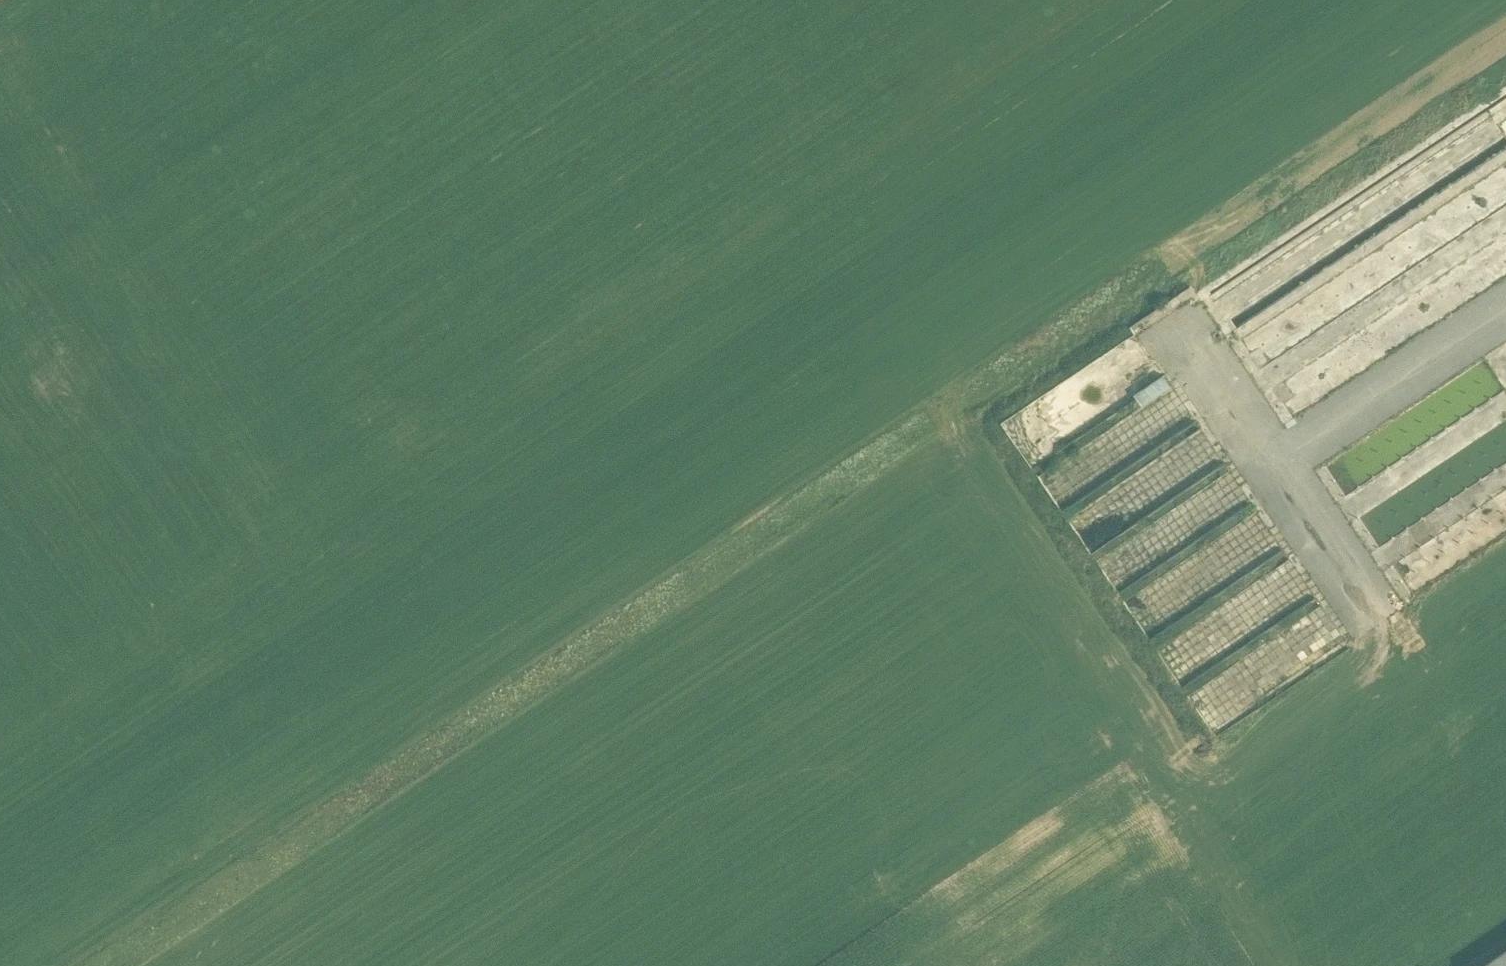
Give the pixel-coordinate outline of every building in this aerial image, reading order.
[(1458,335),(1462,359),(1492,354),(1502,413),(1505,412),(1505,323),(1489,326),(1489,329),(1458,335)] [(1090,362),(1030,401),(1034,413),(1026,418),(1030,423),(1032,431),(1045,451),(1059,447),(1072,439),(1066,420),(1066,419),(1062,421),(1042,426),(1036,401),(1045,399),(1055,413),(1052,402),(1059,397),(1087,389),(1084,378),(1092,373),(1108,368),(1104,353),(1088,363),(1090,362)] [(1106,394),(1105,444),(1159,445),(1159,433),(1183,433),(1183,414),(1181,414),(1182,398),(1162,397),(1162,403),(1119,403),(1119,394),(1106,394)] [(1475,965),(1505,965),(1505,945),(1475,965)]
